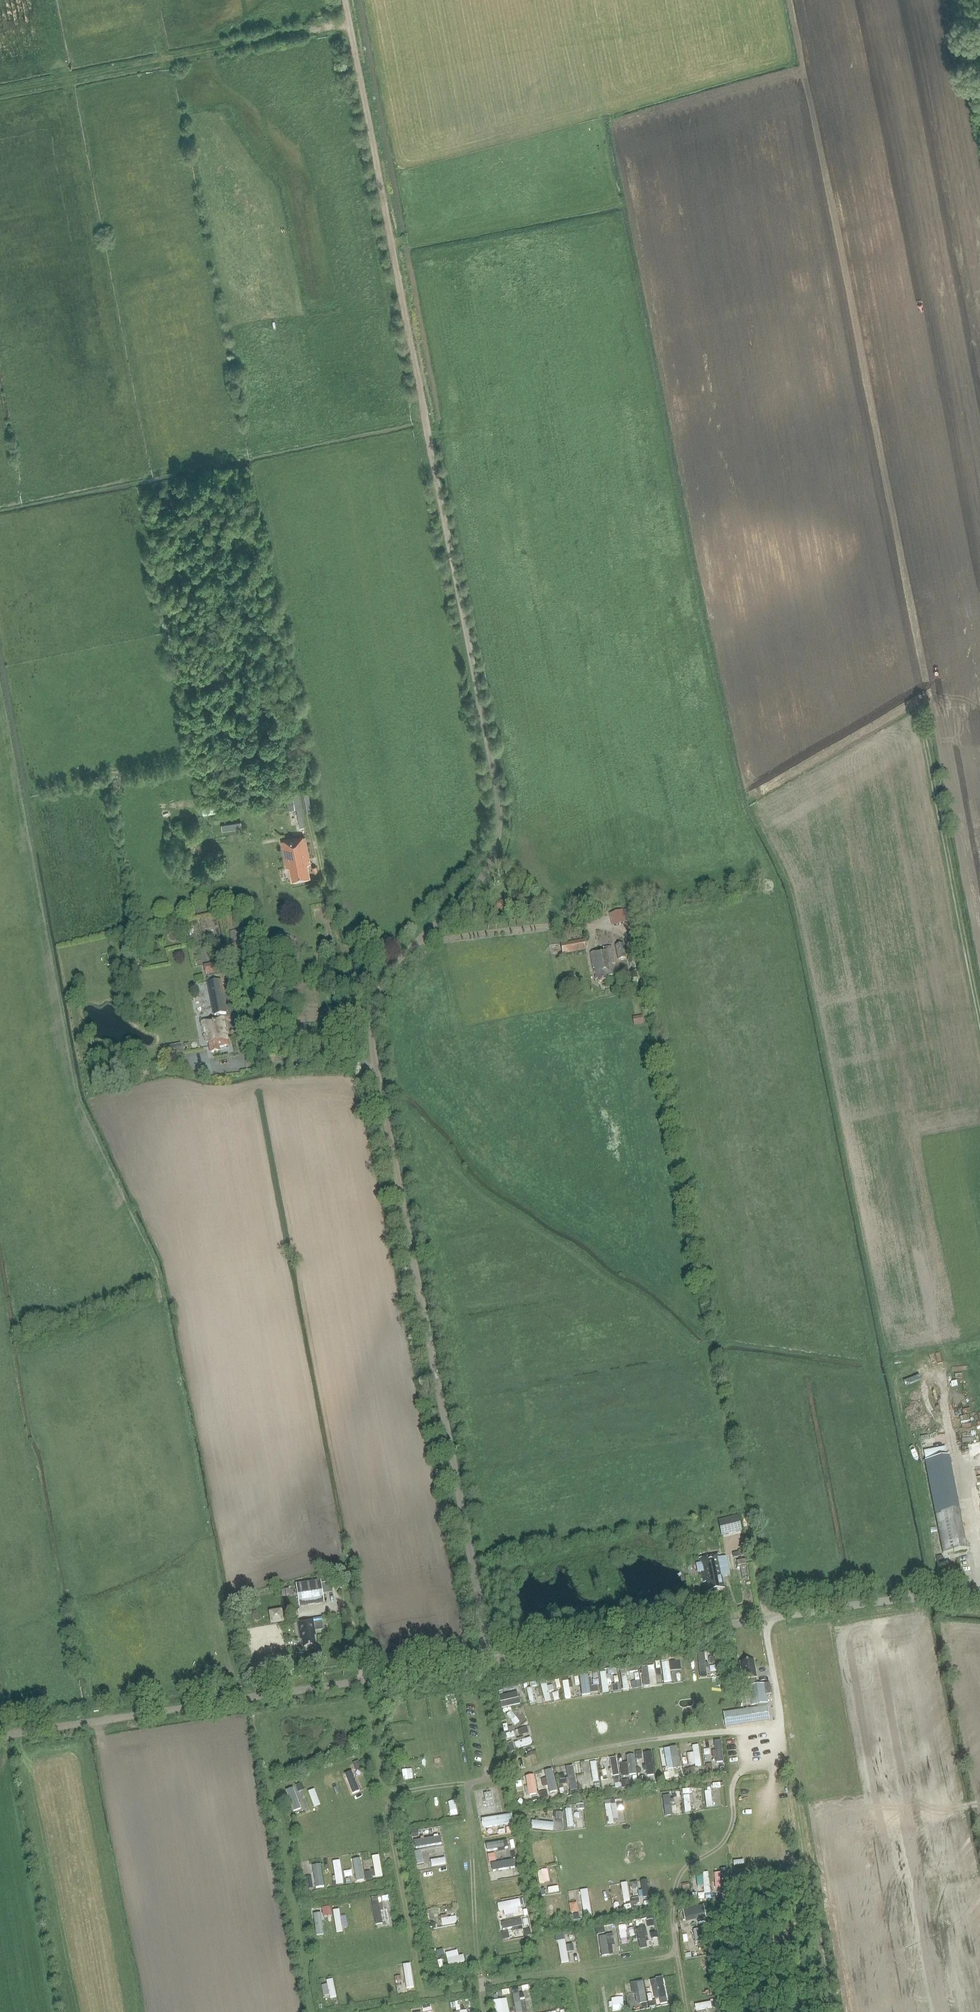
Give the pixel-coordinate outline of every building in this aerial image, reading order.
[(312,792),(304,794),(308,811),(316,810),(312,792)] [(307,864),(310,864),(305,837),(281,841),(286,868),(289,867),(292,880),(309,877),(307,864)] [(612,926),(630,921),(627,909),(609,914),(612,926)] [(560,943),(563,954),(586,950),(583,938),(560,943)] [(624,944),(615,946),(619,962),(627,961),(624,944)] [(613,974),(614,973),(613,966),(612,967),(612,964),(614,963),(611,946),(603,948),(603,950),(592,952),(590,953),(593,969),(594,969),(594,970),(593,971),(594,973),(595,973),(596,977),(594,977),(595,979),(598,979),(598,982),(607,980),(606,976),(614,974),(613,974)] [(226,972),(223,961),(204,965),(206,976),(226,972)] [(227,1013),(221,981),(207,983),(213,1016),(227,1013)] [(633,1017),(634,1025),(644,1024),(642,1016),(633,1017)] [(219,1048),(228,1046),(226,1037),(227,1036),(224,1018),(202,1022),(205,1037),(207,1043),(209,1043),(211,1054),(220,1052),(219,1048)] [(185,1043),(167,1045),(168,1054),(186,1052),(185,1043)] [(959,1508),(935,1513),(935,1514),(943,1554),(967,1549),(960,1510),(959,1508)] [(726,1535),(724,1521),(717,1522),(719,1536),(726,1535)] [(724,1588),(722,1576),(729,1575),(726,1557),(721,1558),(720,1554),(699,1558),(700,1564),(697,1565),(700,1571),(701,1571),(703,1580),(706,1579),(708,1591),(724,1588)] [(299,1607),(324,1603),(321,1581),(296,1584),(299,1607)] [(273,1610),(275,1623),(289,1621),(286,1608),(273,1610)] [(303,1648),(316,1646),(314,1636),(315,1636),(313,1620),(298,1623),(301,1640),(302,1640),(303,1648)] [(708,1660),(711,1675),(717,1674),(714,1659),(708,1660)] [(667,1682),(674,1681),(673,1670),(683,1669),(682,1660),(664,1662),(667,1682)] [(752,1706),(757,1705),(757,1707),(723,1713),(726,1728),(770,1721),(767,1704),(768,1703),(768,1700),(766,1701),(765,1695),(771,1694),(769,1683),(757,1685),(756,1678),(754,1660),(740,1662),(743,1680),(749,1679),(750,1686),(749,1686),(752,1706)] [(644,1666),(645,1685),(652,1685),(652,1666),(644,1666)] [(609,1671),(602,1672),(605,1692),(612,1690),(609,1671)] [(571,1676),(565,1677),(568,1698),(575,1696),(571,1676)] [(543,1684),(548,1701),(554,1700),(550,1682),(543,1684)] [(532,1702),(538,1701),(535,1686),(529,1688),(532,1702)] [(505,1707),(524,1703),(522,1696),(503,1701),(505,1707)] [(517,1725),(522,1721),(514,1710),(508,1714),(517,1725)] [(522,1735),(532,1732),(530,1726),(520,1729),(522,1735)] [(533,1733),(517,1737),(519,1747),(535,1743),(533,1733)] [(716,1740),(717,1762),(727,1761),(726,1740),(716,1740)] [(703,1744),(696,1744),(696,1751),(691,1752),(691,1765),(704,1764),(703,1744)] [(683,1774),(681,1746),(668,1746),(669,1764),(666,1764),(667,1775),(683,1774)] [(648,1775),(657,1774),(656,1752),(647,1752),(648,1775)] [(640,1774),(639,1759),(646,1758),(645,1753),(630,1754),(630,1762),(624,1762),(624,1775),(640,1774)] [(632,1779),(624,1780),(620,1756),(613,1757),(618,1787),(632,1785),(632,1779)] [(353,1762),(356,1777),(365,1774),(361,1760),(353,1762)] [(595,1781),(602,1780),(599,1760),(593,1761),(595,1781)] [(578,1765),(571,1766),(572,1790),(580,1790),(578,1765)] [(700,1766),(686,1768),(687,1774),(701,1773),(700,1766)] [(552,1792),(560,1790),(556,1768),(548,1769),(549,1778),(545,1778),(546,1786),(551,1785),(552,1792)] [(356,1793),(363,1790),(355,1770),(348,1773),(356,1793)] [(539,1774),(530,1775),(531,1795),(540,1794),(539,1774)] [(296,1786),(288,1789),(296,1811),(304,1808),(296,1786)] [(687,1811),(694,1810),(693,1788),(686,1788),(687,1811)] [(709,1806),(716,1806),(714,1790),(708,1790),(709,1806)] [(487,1808),(494,1807),(491,1792),(484,1794),(487,1808)] [(666,1795),(668,1815),(676,1814),(674,1794),(666,1795)] [(608,1804),(610,1823),(617,1822),(616,1818),(621,1818),(620,1802),(608,1804)] [(559,1810),(558,1821),(566,1822),(566,1811),(559,1810)] [(486,1816),(486,1826),(517,1824),(516,1814),(486,1816)] [(535,1820),(534,1827),(557,1829),(557,1822),(535,1820)] [(425,1858),(423,1848),(446,1843),(444,1835),(415,1841),(419,1859),(425,1858)] [(516,1840),(490,1842),(491,1850),(517,1847),(516,1840)] [(543,1847),(537,1848),(541,1864),(547,1863),(543,1847)] [(498,1852),(491,1853),(492,1861),(499,1860),(498,1852)] [(382,1854),(374,1856),(379,1876),(386,1875),(382,1854)] [(448,1857),(434,1860),(435,1865),(449,1862),(448,1857)] [(495,1872),(519,1868),(517,1859),(494,1863),(495,1872)] [(325,1864),(315,1864),(316,1876),(308,1876),(308,1888),(327,1887),(325,1864)] [(377,1869),(367,1871),(369,1879),(378,1877),(377,1869)] [(750,1878),(739,1880),(740,1889),(752,1887),(750,1878)] [(643,1897),(652,1896),(651,1879),(642,1879),(643,1897)] [(631,1883),(623,1883),(624,1903),(632,1903),(631,1883)] [(610,1886),(603,1887),(604,1904),(611,1903),(610,1886)] [(591,1888),(584,1889),(585,1913),(593,1913),(591,1888)] [(382,1896),(372,1898),(378,1925),(388,1922),(382,1896)] [(641,1897),(633,1897),(633,1908),(642,1908),(641,1897)] [(571,1903),(573,1912),(582,1911),(580,1901),(571,1903)] [(706,1919),(703,1905),(683,1909),(685,1923),(706,1919)] [(343,1908),(336,1910),(340,1932),(347,1931),(343,1908)] [(516,1927),(516,1929),(532,1926),(531,1917),(503,1922),(506,1939),(512,1938),(510,1928),(516,1927)] [(600,1935),(608,1934),(607,1925),(599,1926),(600,1935)] [(649,1927),(638,1929),(641,1949),(652,1947),(649,1927)] [(694,1930),(695,1943),(702,1942),(700,1929),(694,1930)] [(617,1934),(601,1936),(603,1955),(617,1953),(615,1944),(618,1944),(617,1934)] [(568,1939),(560,1941),(565,1963),(573,1961),(568,1939)] [(410,1988),(418,1987),(414,1962),(406,1964),(410,1988)] [(659,2004),(671,2003),(667,1977),(655,1978),(659,2004)] [(330,1979),(330,1983),(325,1984),(326,1997),(339,1995),(337,1978),(330,1979)] [(634,1982),(636,1993),(639,1993),(640,2003),(651,2001),(647,1980),(634,1982)] [(516,1993),(518,2011),(525,2011),(524,1992),(516,1993)] [(499,2011),(512,2011),(511,1998),(497,2000),(499,2011)] [(455,2004),(457,2011),(465,2011),(463,2003),(455,2004)]
